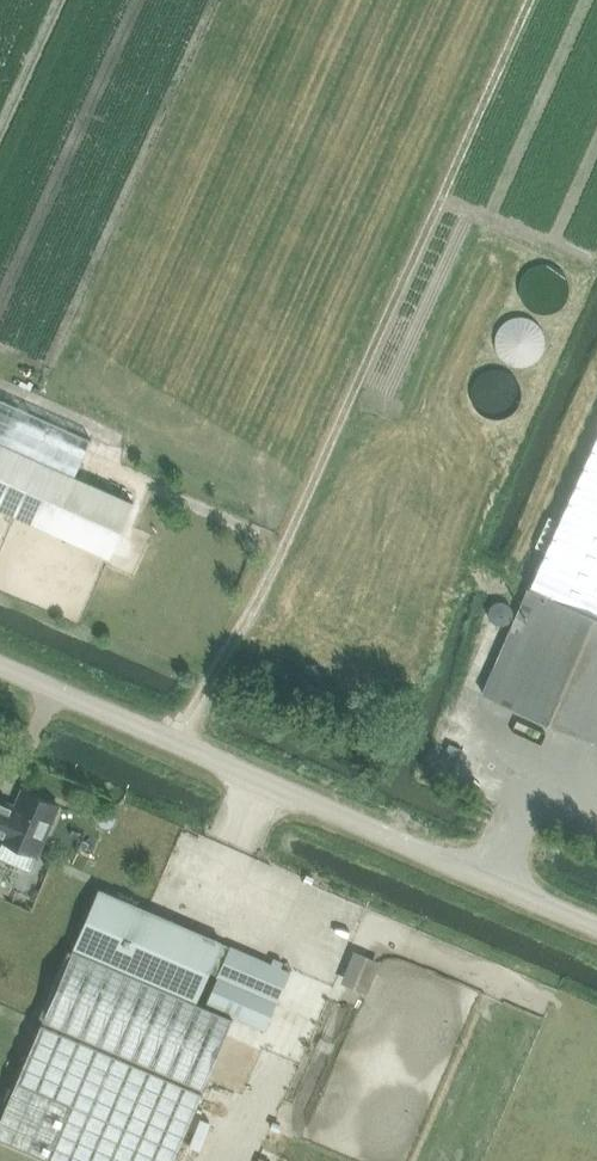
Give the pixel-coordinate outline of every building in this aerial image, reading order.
[(541,330),(541,329),(540,321),(535,314),(530,310),(525,308),(521,307),(512,308),(509,310),(504,313),(499,320),(498,324),(497,329),(499,337),(503,344),(509,349),(517,351),(526,351),(530,349),(534,346),(539,338),(541,330)] [(514,374),(514,373),(513,366),(509,361),(503,356),(498,355),(491,355),(484,359),(479,366),(477,372),(478,379),(482,385),(487,389),(494,391),(502,390),(507,388),(512,382),(513,378),(514,374)] [(0,403),(0,511),(108,560),(132,505),(73,479),(89,443),(0,403)] [(529,589),(534,592),(564,605),(567,598),(581,604),(577,612),(596,621),(596,436),(529,589)] [(564,605),(534,592),(486,696),(596,746),(596,621),(577,612),(581,604),(567,598),(564,605)] [(400,700),(397,707),(404,711),(408,703),(400,700)] [(21,791),(13,808),(0,802),(0,838),(0,841),(34,856),(56,806),(21,791)] [(287,973),(96,888),(38,1019),(0,1102),(0,1137),(53,1160),(164,1160),(229,1017),(260,1031),(273,1003),(274,1003),(287,973)] [(365,992),(379,958),(353,947),(339,981),(365,992)]
